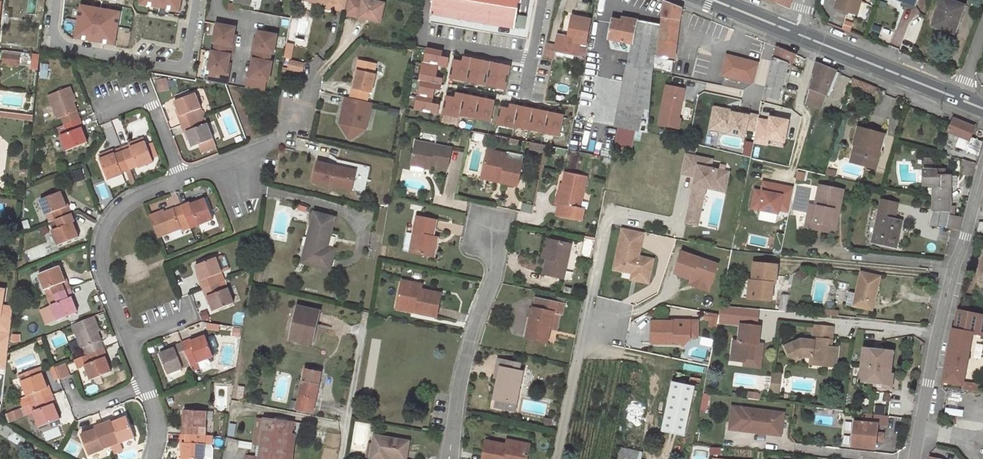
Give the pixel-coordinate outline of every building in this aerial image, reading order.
[(139,5),(182,10),(183,0),(140,0),(139,5)] [(325,0),(325,4),(324,6),(345,11),(347,0),(324,0),(325,0)] [(372,0),(347,0),(345,11),(344,13),(380,21),(384,3),(372,0)] [(431,14),(525,29),(527,16),(522,16),(516,15),(519,0),(433,0),(431,14)] [(789,9),(792,0),(768,0),(789,9)] [(835,9),(841,11),(844,15),(848,13),(855,15),(859,0),(837,0),(835,9)] [(949,0),(943,0),(933,27),(954,34),(964,5),(949,0)] [(674,58),(682,9),(664,2),(661,25),(657,56),(674,58)] [(121,10),(80,5),(75,40),(116,45),(121,10)] [(571,17),(587,21),(588,16),(572,12),(571,17)] [(585,44),(590,21),(587,21),(571,17),(567,37),(558,36),(555,51),(576,55),(579,43),(585,44)] [(623,42),(632,44),(633,44),(638,20),(622,18),(621,21),(613,19),(609,39),(612,40),(623,42)] [(630,53),(653,56),(657,56),(661,25),(638,20),(633,44),(632,44),(630,53)] [(208,83),(226,85),(228,74),(226,74),(228,65),(230,56),(231,57),(233,47),(231,47),(233,37),(234,29),(216,25),(212,44),(215,44),(213,53),(211,53),(208,71),(210,72),(208,83)] [(248,78),(246,89),(264,92),(265,81),(268,82),(271,63),(269,63),(270,54),(273,55),(276,36),(258,33),(256,41),(254,51),(252,50),(251,60),(253,61),(251,69),(250,78),(248,78)] [(623,42),(612,40),(611,47),(622,49),(623,42)] [(286,56),(292,58),(295,46),(289,44),(286,56)] [(796,55),(776,47),(773,57),(792,64),(796,55)] [(486,52),(464,48),(458,84),(480,88),(486,52)] [(543,56),(551,59),(552,52),(544,50),(543,56)] [(20,66),(21,52),(5,52),(4,65),(20,66)] [(646,133),(653,56),(630,53),(615,126),(646,133)] [(744,91),(754,84),(759,64),(730,56),(722,86),(744,91)] [(777,99),(788,64),(773,57),(765,96),(777,99)] [(289,69),(304,72),(306,64),(292,60),(289,69)] [(353,87),(354,88),(358,70),(361,71),(363,61),(359,60),(353,87)] [(353,87),(351,98),(367,101),(369,92),(372,92),(376,74),(374,74),(376,64),(363,61),(361,71),(358,70),(354,88),(353,87)] [(820,108),(837,71),(816,63),(812,74),(815,76),(807,104),(820,108)] [(159,91),(170,89),(168,78),(156,80),(159,91)] [(877,88),(853,78),(852,85),(874,94),(877,88)] [(480,88),(458,84),(456,93),(478,97),(480,88)] [(678,119),(684,89),(666,85),(658,126),(678,130),(680,119),(678,119)] [(57,119),(61,117),(64,124),(80,118),(71,96),(74,95),(70,86),(48,95),(57,119)] [(178,115),(181,124),(204,115),(196,92),(175,100),(181,114),(178,115)] [(351,98),(346,97),(340,123),(350,139),(361,132),(364,119),(368,120),(372,102),(367,101),(351,98)] [(571,133),(575,110),(545,104),(545,103),(528,99),(519,140),(523,141),(527,141),(530,142),(545,144),(557,147),(560,131),(571,133)] [(756,131),(759,116),(741,112),(741,114),(732,112),(732,113),(714,110),(710,128),(728,132),(728,133),(744,136),(746,129),(756,131)] [(33,121),(33,116),(0,112),(0,117),(33,121)] [(204,115),(181,124),(184,131),(186,130),(192,146),(198,143),(201,151),(216,145),(204,115)] [(80,118),(64,124),(67,132),(61,135),(67,149),(87,141),(81,126),(83,126),(80,118)] [(957,145),(978,156),(981,142),(970,137),(974,127),(954,118),(947,132),(960,138),(957,145)] [(875,168),(884,134),(858,127),(854,144),(856,144),(862,146),(857,163),(875,168)] [(131,145),(122,148),(130,169),(138,165),(138,167),(154,161),(146,141),(131,146),(131,145)] [(412,161),(432,165),(448,167),(451,148),(416,142),(412,161)] [(545,144),(530,142),(529,148),(544,151),(545,144)] [(862,146),(856,144),(851,162),(857,163),(862,146)] [(130,169),(122,148),(114,151),(115,153),(99,159),(107,179),(123,173),(122,172),(130,169)] [(501,176),(500,181),(517,185),(522,163),(506,159),(507,154),(488,150),(483,172),(501,176)] [(712,161),(685,155),(681,174),(696,177),(690,203),(702,205),(705,188),(713,190),(715,184),(726,187),(729,173),(710,169),(712,161)] [(976,163),(963,160),(962,165),(965,166),(974,169),(976,163)] [(334,165),(316,161),(312,182),(351,190),(354,178),(348,177),(350,168),(339,166),(339,169),(334,168),(334,165)] [(432,165),(412,161),(411,170),(424,172),(424,168),(431,170),(432,165)] [(974,169),(965,166),(963,174),(973,177),(974,169)] [(934,185),(934,211),(934,212),(949,212),(950,212),(950,187),(951,176),(944,176),(944,170),(923,170),(923,185),(934,185)] [(501,176),(483,172),(482,177),(500,181),(501,176)] [(579,209),(586,177),(565,173),(562,184),(559,197),(558,197),(557,197),(555,203),(559,204),(556,214),(582,219),(584,209),(579,209)] [(762,190),(756,188),(751,208),(789,217),(796,187),(764,179),(762,190)] [(725,193),(726,187),(715,184),(713,190),(725,193)] [(805,227),(835,233),(843,190),(820,185),(815,206),(810,205),(808,217),(805,227)] [(56,219),(71,213),(68,205),(66,206),(60,192),(40,199),(46,214),(53,211),(56,219)] [(189,202),(182,205),(188,221),(195,218),(198,224),(213,219),(205,199),(190,204),(189,202)] [(878,214),(895,219),(898,203),(881,200),(878,214)] [(182,205),(157,215),(157,213),(149,215),(157,237),(181,228),(180,224),(188,221),(182,205)] [(949,212),(934,212),(931,225),(946,226),(948,216),(949,212)] [(56,219),(49,222),(58,245),(78,237),(72,222),(74,221),(71,213),(56,219)] [(311,249),(307,263),(330,268),(333,254),(324,252),(325,248),(331,218),(315,214),(307,248),(311,249)] [(872,242),(896,248),(902,220),(895,219),(878,214),(872,242)] [(962,218),(948,216),(946,226),(945,227),(959,230),(962,218)] [(429,255),(433,237),(437,221),(416,217),(414,228),(409,251),(429,255)] [(409,251),(414,228),(407,226),(403,250),(409,251)] [(639,256),(645,232),(623,227),(614,269),(638,274),(639,272),(651,274),(654,259),(639,256)] [(551,240),(565,243),(566,237),(552,235),(551,240)] [(433,237),(429,255),(434,256),(438,237),(433,237)] [(547,259),(551,240),(547,239),(543,258),(547,259)] [(564,277),(571,244),(565,243),(551,240),(547,259),(544,273),(564,277)] [(719,264),(683,251),(675,273),(700,281),(700,280),(712,284),(719,264)] [(221,273),(215,258),(195,265),(201,280),(199,281),(202,289),(218,283),(215,276),(221,273)] [(777,283),(778,265),(755,263),(754,281),(751,280),(750,298),(773,300),(774,287),(771,287),(771,283),(774,283),(777,283)] [(45,289),(51,287),(54,294),(71,288),(68,281),(64,281),(59,267),(39,274),(45,289)] [(649,283),(651,274),(639,272),(638,274),(633,273),(632,279),(649,283)] [(857,293),(854,307),(861,308),(861,306),(871,308),(880,276),(862,272),(857,293)] [(215,276),(218,283),(224,281),(221,273),(215,276)] [(709,291),(712,284),(700,280),(700,281),(692,278),(690,284),(709,291)] [(417,308),(416,312),(437,316),(441,293),(420,289),(422,284),(402,280),(397,304),(417,308)] [(218,283),(202,289),(205,297),(208,296),(213,311),(233,303),(224,281),(218,283)] [(71,288),(54,294),(57,302),(51,304),(56,319),(77,311),(71,297),(74,296),(71,288)] [(13,308),(2,306),(5,290),(0,289),(0,332),(10,333),(13,308)] [(857,293),(850,292),(847,305),(854,307),(857,293)] [(964,295),(960,310),(967,312),(971,296),(964,295)] [(562,313),(564,304),(554,302),(536,298),(534,307),(533,307),(527,338),(548,342),(550,328),(554,312),(559,313),(562,313)] [(417,308),(397,304),(397,308),(416,312),(417,308)] [(297,306),(290,339),(308,343),(313,323),(316,324),(319,311),(297,306)] [(943,381),(962,384),(972,333),(982,335),(982,315),(967,312),(960,310),(958,310),(954,329),(952,328),(943,381)] [(932,324),(934,313),(927,311),(924,322),(932,324)] [(554,312),(550,328),(556,329),(559,313),(554,312)] [(713,313),(711,326),(717,327),(720,315),(713,313)] [(94,316),(72,324),(82,349),(86,347),(89,355),(103,349),(95,325),(96,324),(94,316)] [(673,321),(653,320),(653,342),(673,343),(673,340),(679,340),(684,345),(690,339),(691,320),(673,320),(673,321)] [(734,341),(732,354),(736,361),(744,362),(745,358),(753,359),(756,344),(758,344),(760,327),(741,324),(739,341),(734,341)] [(784,346),(792,362),(803,356),(811,357),(811,359),(825,360),(824,365),(835,366),(837,354),(831,353),(826,353),(827,347),(832,347),(834,326),(815,324),(812,340),(801,339),(784,346)] [(0,332),(0,368),(6,369),(10,333),(0,332)] [(189,340),(182,342),(190,364),(192,370),(200,367),(198,362),(214,356),(205,335),(190,341),(189,340)] [(190,364),(182,342),(174,346),(174,347),(159,353),(167,374),(190,364)] [(106,357),(105,353),(103,349),(89,355),(85,357),(76,360),(79,368),(86,365),(90,378),(110,371),(105,357),(106,357)] [(892,388),(894,375),(890,375),(892,352),(865,349),(860,381),(875,383),(883,384),(883,387),(892,388)] [(499,359),(495,377),(499,378),(498,381),(501,382),(496,407),(515,411),(523,372),(519,371),(521,363),(499,359)] [(64,364),(55,368),(60,381),(69,377),(64,364)] [(312,413),(321,372),(305,368),(296,409),(312,413)] [(21,380),(41,372),(40,369),(20,376),(21,380)] [(37,401),(54,395),(50,386),(48,387),(42,372),(41,372),(21,380),(27,395),(20,398),(23,406),(25,406),(37,401)] [(780,375),(772,374),(771,383),(779,383),(780,375)] [(683,435),(694,386),(672,381),(662,431),(683,435)] [(770,390),(778,391),(779,383),(771,383),(770,390)] [(56,401),(54,395),(37,401),(25,406),(28,414),(34,411),(39,426),(60,419),(53,402),(56,401)] [(702,400),(697,424),(704,425),(708,401),(702,400)] [(732,407),(730,429),(781,436),(783,413),(732,407)] [(206,411),(184,410),(183,424),(182,424),(181,434),(205,436),(206,411)] [(102,424),(108,438),(116,435),(119,442),(134,436),(127,416),(112,422),(111,421),(102,424)] [(551,426),(552,419),(545,417),(544,424),(551,426)] [(260,456),(260,458),(286,458),(291,421),(265,418),(260,456)] [(0,422),(0,424),(0,434),(15,443),(16,432),(0,422)] [(877,433),(877,424),(859,422),(855,422),(854,431),(853,438),(852,446),(875,448),(876,439),(877,433)] [(89,454),(111,446),(108,438),(102,424),(95,427),(96,429),(81,434),(89,454)] [(213,436),(205,436),(181,434),(180,442),(183,442),(182,458),(205,458),(205,445),(212,445),(213,436)] [(408,441),(374,435),(370,458),(374,458),(387,458),(388,456),(405,458),(408,441)] [(530,444),(508,439),(506,444),(486,440),(483,458),(527,458),(530,444)] [(641,452),(620,448),(618,456),(631,458),(639,458),(641,452)]
